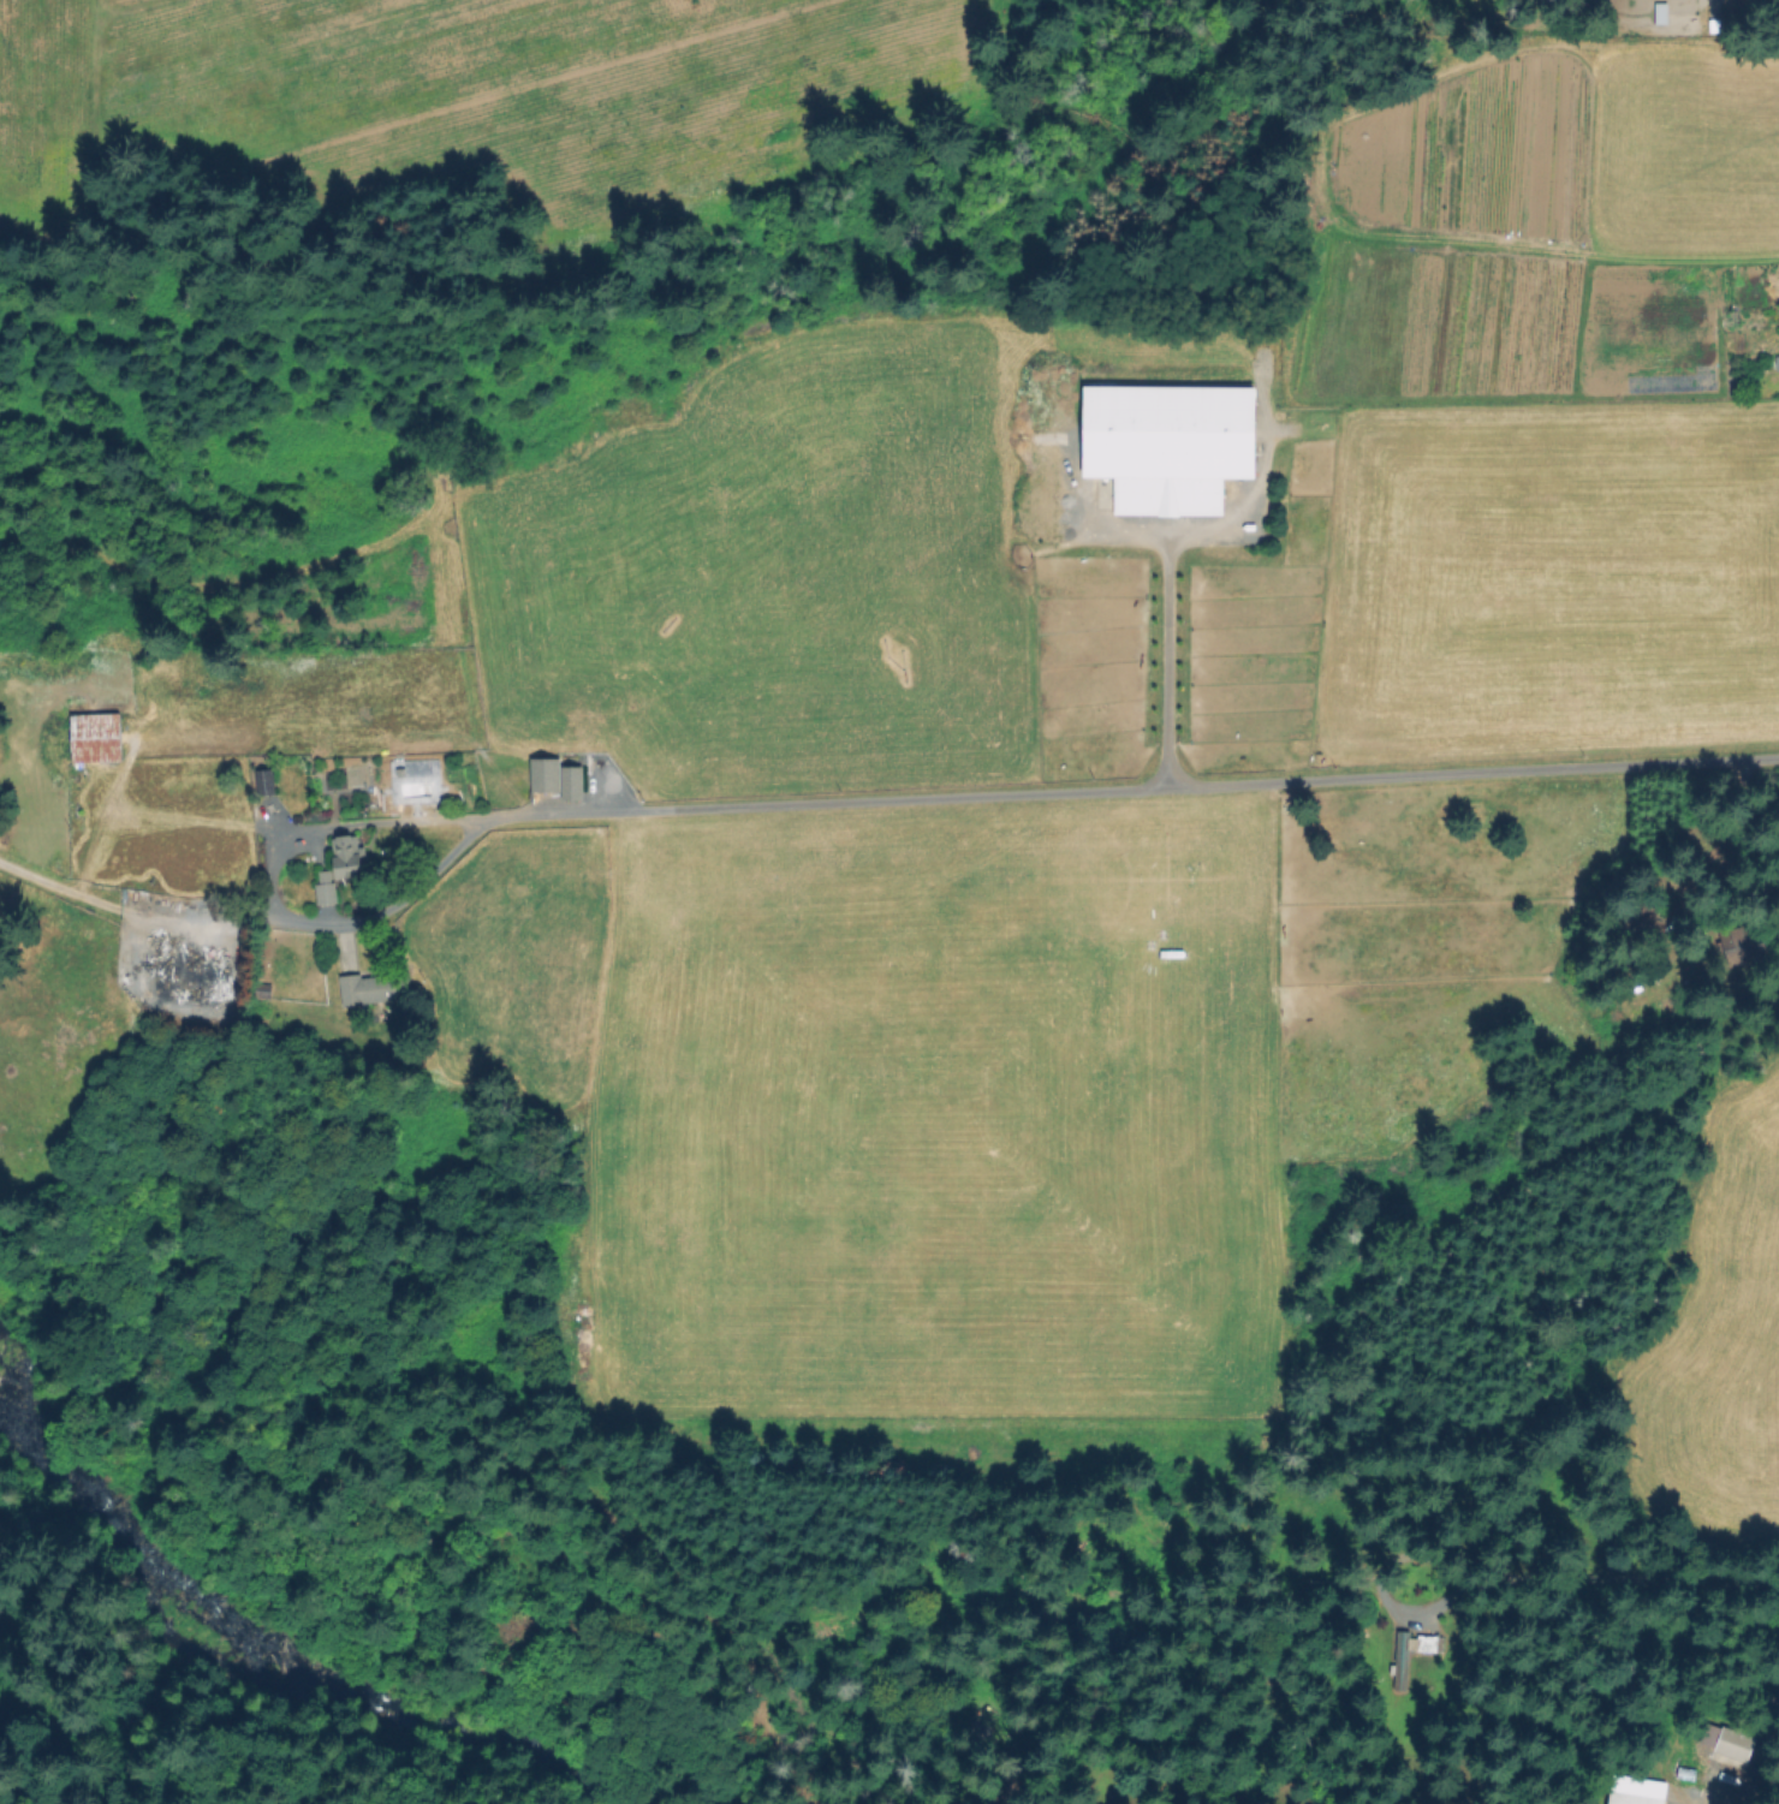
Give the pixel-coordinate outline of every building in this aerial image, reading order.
[(1668,4),(1667,24),(1655,23),(1656,2),(1668,4)] [(1256,388),(1256,478),(1224,477),(1224,516),(1115,514),(1115,477),(1084,477),(1084,387),(1256,388)] [(123,762),(73,763),(72,715),(121,714),(123,762)] [(584,767),(583,800),(563,800),(563,792),(531,791),(532,758),(560,760),(560,766),(584,767)] [(275,794),(260,796),(256,772),(273,769),(275,794)] [(357,835),(359,847),(365,846),(369,874),(337,877),(331,838),(357,835)] [(331,870),(332,882),(337,882),(338,904),(320,905),(317,871),(331,870)] [(1771,959),(1724,970),(1714,930),(1762,919),(1771,959)] [(230,955),(227,1002),(157,1000),(160,952),(230,955)] [(386,971),(386,975),(409,972),(412,996),(344,1007),(339,977),(362,974),(363,978),(376,976),(376,972),(386,971)] [(273,986),(270,998),(255,995),(257,982),(273,986)] [(1411,1638),(1418,1638),(1418,1635),(1438,1636),(1436,1651),(1411,1649),(1406,1691),(1394,1690),(1397,1674),(1391,1674),(1392,1665),(1396,1665),(1399,1630),(1412,1632),(1411,1638)] [(1770,1679),(1770,1705),(1778,1705),(1778,1679),(1770,1679)] [(1756,1739),(1748,1762),(1716,1751),(1719,1748),(1701,1742),(1708,1722),(1756,1739)] [(1664,1799),(1608,1792),(1607,1803),(1663,1803),(1664,1799)]
